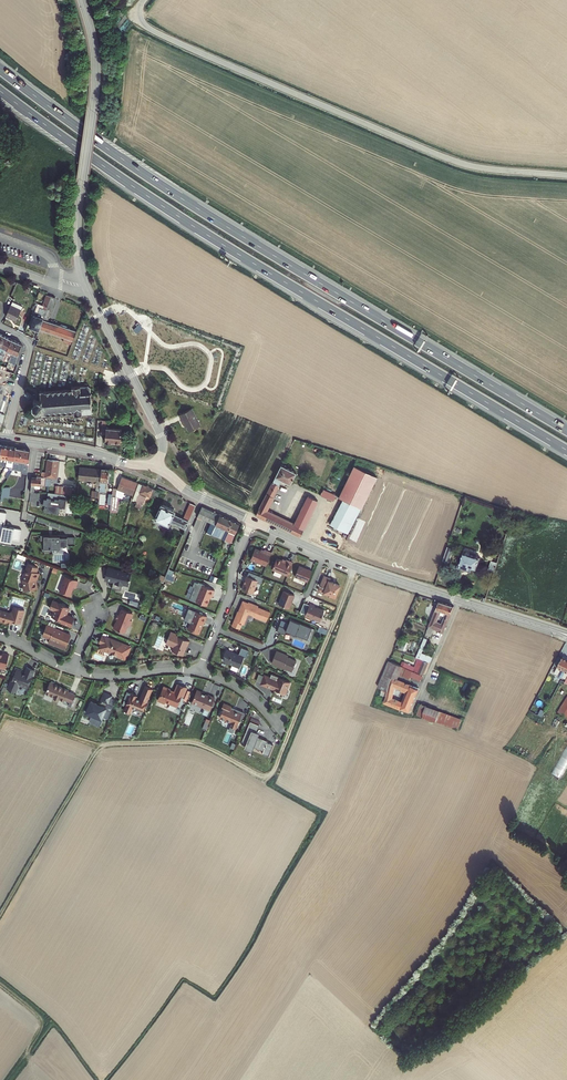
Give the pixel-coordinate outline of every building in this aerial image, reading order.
[(39,331),(39,330),(46,311),(51,297),(46,296),(42,306),(38,305),(35,313),(37,314),(36,317),(34,316),(29,328),(33,329),(39,331)] [(51,297),(46,311),(51,312),(55,299),(51,297)] [(23,306),(13,301),(6,316),(14,319),(16,321),(23,306)] [(72,341),(73,342),(76,332),(47,323),(51,312),(46,311),(39,330),(42,331),(65,339),(63,343),(71,345),(72,341)] [(4,336),(0,345),(0,347),(2,348),(0,352),(0,359),(2,360),(3,359),(4,357),(11,340),(8,338),(4,336)] [(12,353),(16,342),(14,341),(11,340),(4,357),(3,359),(5,360),(8,354),(11,355),(12,353)] [(16,342),(12,353),(11,355),(9,359),(8,361),(12,363),(12,364),(15,365),(16,360),(18,355),(17,355),(22,344),(19,343),(16,342)] [(65,413),(69,413),(70,413),(70,412),(74,412),(74,413),(75,413),(75,414),(74,414),(74,415),(75,415),(75,416),(77,416),(77,415),(82,414),(82,415),(83,415),(83,414),(90,414),(91,414),(92,414),(91,413),(92,412),(93,413),(94,412),(92,411),(92,406),(93,406),(93,405),(92,405),(92,394),(93,394),(92,392),(91,393),(91,388),(91,387),(90,387),(89,386),(90,385),(89,385),(88,385),(81,386),(81,385),(79,385),(79,386),(74,386),(74,385),(72,386),(72,387),(73,387),(73,388),(72,388),(72,389),(68,390),(68,389),(67,389),(67,390),(62,390),(62,389),(61,389),(61,390),(57,391),(57,390),(56,390),(56,391),(52,391),(52,390),(50,390),(50,391),(46,391),(44,391),(44,392),(42,392),(42,391),(40,391),(41,392),(40,392),(40,393),(41,393),(41,398),(41,399),(37,399),(36,398),(35,398),(35,399),(34,399),(34,400),(35,400),(35,407),(34,407),(34,408),(36,408),(37,408),(38,407),(41,407),(42,407),(42,409),(41,409),(41,410),(42,410),(43,413),(41,413),(41,414),(42,414),(42,415),(44,415),(44,414),(46,414),(47,415),(48,415),(48,414),(52,414),(52,415),(54,415),(54,414),(58,413),(58,414),(59,414),(59,413),(64,413),(64,414),(65,414),(65,413)] [(191,409),(179,415),(182,421),(185,426),(186,425),(189,432),(200,426),(191,409)] [(106,429),(102,429),(101,434),(106,435),(105,443),(109,443),(112,443),(112,442),(121,443),(122,435),(125,435),(127,435),(127,430),(106,429)] [(0,462),(0,464),(3,465),(5,457),(8,458),(9,447),(6,446),(2,446),(0,462)] [(14,459),(16,448),(13,447),(9,447),(8,458),(10,458),(9,466),(13,466),(14,459)] [(16,448),(14,459),(29,462),(31,450),(23,449),(16,448)] [(13,466),(13,468),(19,469),(22,469),(21,472),(28,474),(29,462),(14,459),(13,466)] [(53,460),(48,460),(47,475),(43,475),(42,485),(49,485),(50,486),(51,478),(58,478),(58,461),(53,460)] [(286,467),(281,464),(280,467),(275,476),(280,479),(290,484),(291,483),(295,473),(286,468),(286,467)] [(338,497),(342,499),(330,525),(349,533),(361,508),(376,476),(354,466),(338,497)] [(79,479),(101,481),(102,469),(91,468),(80,467),(79,479)] [(102,469),(101,481),(100,491),(106,491),(107,482),(113,483),(114,469),(108,469),(102,468),(102,469)] [(118,486),(133,493),(138,481),(130,478),(123,474),(118,486)] [(32,485),(31,491),(36,492),(36,491),(36,488),(40,489),(41,485),(42,485),(43,475),(40,475),(38,475),(38,478),(33,478),(32,485)] [(278,526),(300,536),(317,501),(308,496),(294,524),(266,511),(280,482),(279,481),(280,479),(275,476),(258,509),(257,511),(255,515),(278,526)] [(148,486),(139,482),(132,499),(136,501),(134,505),(139,508),(146,494),(153,497),(156,490),(148,486)] [(67,493),(69,485),(57,484),(56,492),(67,493)] [(69,485),(67,493),(75,493),(76,484),(69,484),(69,485)] [(114,485),(113,493),(112,504),(119,505),(120,495),(117,495),(118,486),(114,485)] [(11,489),(4,488),(2,497),(10,498),(11,489)] [(333,502),(336,496),(323,490),(320,496),(333,502)] [(61,497),(61,493),(54,492),(49,491),(48,498),(48,503),(47,503),(46,510),(59,512),(60,505),(62,506),(63,502),(60,502),(61,497)] [(191,501),(183,519),(174,515),(175,512),(162,506),(155,519),(172,527),(173,524),(185,529),(196,504),(193,503),(191,501)] [(196,517),(224,530),(220,539),(224,541),(228,532),(227,531),(231,521),(216,513),(201,506),(196,517)] [(23,529),(5,526),(7,512),(0,511),(0,541),(12,543),(12,539),(21,540),(23,529)] [(235,522),(231,521),(227,531),(228,532),(224,541),(230,544),(239,524),(235,522)] [(74,544),(74,536),(41,536),(41,548),(58,548),(58,545),(74,544)] [(251,558),(266,565),(272,552),(265,549),(264,551),(256,547),(251,558)] [(454,550),(447,548),(443,561),(450,563),(454,550)] [(470,555),(464,553),(460,566),(462,567),(461,568),(463,569),(465,569),(466,568),(471,569),(471,568),(477,569),(480,558),(475,556),(475,554),(471,553),(470,555)] [(277,557),(272,568),(288,575),(293,562),(287,558),(285,561),(277,557)] [(176,570),(182,571),(185,559),(179,558),(176,570)] [(495,571),(497,563),(491,561),(489,569),(495,571)] [(38,568),(28,564),(23,579),(25,590),(33,589),(38,588),(36,582),(35,582),(36,579),(37,580),(40,574),(36,572),(38,568)] [(299,565),(295,575),(307,581),(312,570),(308,568),(308,569),(299,565)] [(131,575),(106,566),(103,575),(111,578),(110,580),(108,585),(111,586),(117,589),(120,582),(127,585),(131,575)] [(165,577),(172,580),(176,571),(170,568),(165,577)] [(257,579),(245,574),(243,579),(244,579),(242,584),(241,588),(252,592),(257,579)] [(318,589),(335,596),(339,584),(329,580),(330,577),(324,575),(318,589)] [(66,576),(60,592),(70,596),(74,587),(76,588),(77,586),(79,581),(66,576)] [(212,598),(215,592),(203,586),(203,585),(200,584),(200,585),(197,583),(195,587),(196,588),(191,600),(196,602),(206,606),(208,602),(209,600),(210,597),(211,598),(212,598)] [(284,591),(279,603),(289,607),(292,599),(293,599),(294,595),(284,591)] [(69,608),(53,601),(50,609),(55,611),(53,617),(62,621),(61,622),(71,626),(73,622),(74,619),(66,615),(67,613),(69,612),(70,609),(69,608)] [(244,625),(247,616),(251,614),(252,616),(266,622),(270,612),(258,607),(258,606),(253,604),(253,606),(250,605),(250,604),(242,601),(238,612),(239,613),(239,614),(237,619),(235,619),(232,626),(240,629),(242,624),(244,625)] [(435,629),(443,633),(454,607),(447,605),(439,602),(427,633),(432,635),(435,629)] [(313,604),(311,603),(306,616),(313,618),(314,617),(321,620),(326,610),(316,606),(316,605),(313,604)] [(8,622),(13,624),(13,621),(21,624),(25,610),(15,607),(13,611),(7,614),(5,613),(5,611),(0,609),(0,620),(8,622)] [(114,626),(113,629),(124,633),(127,626),(129,627),(131,621),(130,620),(132,614),(122,610),(119,616),(117,615),(115,620),(117,621),(116,623),(115,623),(114,626)] [(188,630),(199,635),(201,629),(202,627),(201,627),(202,624),(204,625),(207,617),(195,613),(188,630)] [(279,625),(277,630),(281,632),(285,634),(287,630),(308,639),(312,627),(290,619),(287,628),(279,625)] [(65,650),(71,636),(47,626),(43,637),(50,639),(48,643),(65,650)] [(188,646),(190,641),(176,636),(176,634),(171,632),(166,644),(174,647),(175,648),(173,652),(179,655),(180,654),(183,655),(185,650),(186,647),(187,646),(188,646)] [(108,639),(100,636),(98,642),(101,643),(100,646),(99,648),(104,650),(104,649),(117,655),(121,645),(114,641),(114,640),(108,638),(108,639)] [(229,662),(229,663),(240,667),(244,657),(247,658),(250,651),(242,648),(239,654),(227,649),(225,653),(225,655),(226,655),(224,660),(229,662)] [(274,657),(271,662),(292,670),(296,660),(288,656),(288,655),(276,650),(274,657)] [(10,656),(3,654),(0,654),(0,668),(6,670),(10,656)] [(562,658),(556,671),(558,672),(566,676),(566,660),(562,658)] [(416,667),(406,663),(404,667),(423,675),(428,663),(419,659),(416,667)] [(390,662),(386,672),(404,676),(407,669),(390,662)] [(28,689),(35,671),(27,668),(24,676),(22,675),(22,674),(16,672),(15,675),(14,674),(13,677),(14,677),(14,679),(13,678),(8,691),(17,695),(20,688),(22,687),(28,689)] [(415,672),(407,669),(404,676),(412,679),(412,677),(415,672)] [(554,674),(566,680),(566,678),(566,676),(558,672),(556,671),(554,674)] [(388,691),(387,698),(386,702),(410,712),(420,689),(401,681),(404,676),(386,672),(385,674),(382,689),(385,690),(388,691)] [(423,676),(415,672),(412,677),(421,681),(423,676)] [(261,684),(264,676),(259,674),(256,682),(261,684)] [(264,676),(261,684),(268,686),(271,688),(273,685),(276,686),(273,692),(280,694),(281,690),(286,692),(288,685),(289,686),(291,681),(290,681),(290,680),(280,676),(280,677),(271,674),(270,678),(264,676)] [(49,684),(45,694),(54,698),(54,699),(54,701),(57,702),(58,701),(58,699),(64,702),(65,701),(72,704),(75,696),(68,693),(68,691),(54,685),(55,684),(51,682),(50,684),(49,684)] [(169,691),(162,689),(157,703),(163,706),(164,704),(176,708),(180,698),(182,698),(186,690),(179,687),(176,686),(173,694),(168,693),(169,691)] [(143,713),(152,690),(147,688),(144,687),(139,699),(135,698),(136,696),(131,694),(124,710),(131,712),(132,708),(143,713)] [(201,694),(196,692),(191,704),(202,709),(203,711),(208,713),(210,708),(211,709),(214,703),(212,702),(214,699),(207,696),(206,697),(203,696),(201,695),(201,694)] [(91,702),(84,720),(100,726),(107,709),(104,708),(106,704),(108,705),(112,697),(109,696),(105,694),(101,703),(102,703),(101,707),(97,706),(97,705),(91,702)] [(566,719),(566,697),(557,712),(566,719)] [(230,707),(222,704),(220,710),(221,710),(219,715),(220,715),(219,717),(224,720),(230,723),(229,725),(230,727),(234,728),(236,727),(238,723),(237,723),(238,720),(240,721),(243,713),(235,710),(235,711),(232,710),(230,709),(230,707)] [(418,715),(423,717),(428,706),(422,704),(418,715)] [(458,730),(463,720),(428,706),(423,717),(458,730)] [(255,725),(249,723),(240,743),(249,746),(247,751),(255,755),(257,750),(262,752),(261,754),(267,757),(272,746),(266,743),(267,742),(257,738),(258,735),(255,733),(258,726),(255,725)] [(565,778),(566,773),(566,744),(555,774),(565,778)]
